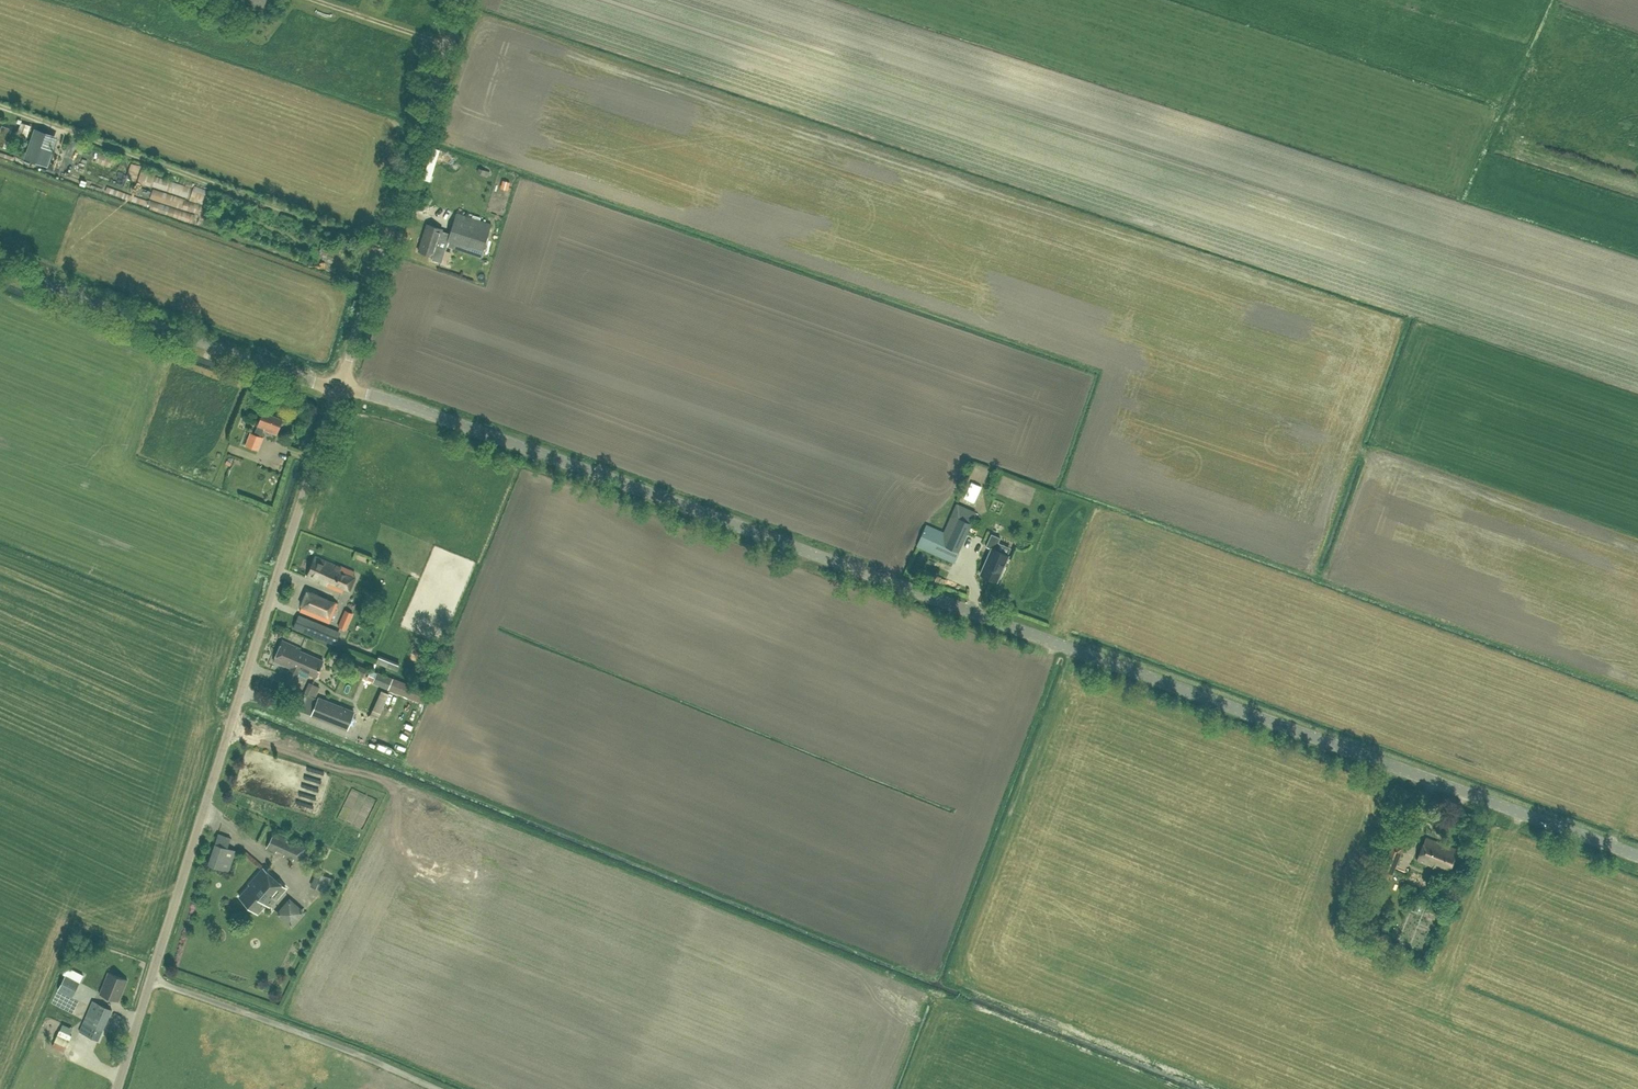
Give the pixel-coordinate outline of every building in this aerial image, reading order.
[(140,179),(144,166),(135,163),(131,176),(140,179)] [(491,224),(456,213),(450,233),(442,230),(442,228),(427,224),(419,251),(434,255),(440,238),(447,240),(447,245),(481,256),(491,224)] [(282,418),(263,411),(258,426),(255,435),(251,433),(247,446),(259,450),(263,437),(261,437),(264,429),(276,434),(282,418)] [(975,511),(956,503),(953,511),(952,511),(943,531),(926,524),(916,546),(954,562),(975,511)] [(980,573),(997,580),(1008,554),(995,549),(1000,537),(991,533),(985,545),(991,548),(980,573)] [(340,566),(315,556),(307,576),(326,584),(326,585),(342,591),(343,588),(349,590),(355,577),(349,574),(351,569),(341,565),(340,566)] [(337,603),(307,591),(299,611),(328,623),(337,603)] [(342,623),(350,626),(356,613),(349,609),(342,623)] [(340,632),(298,614),(292,627),(335,645),(340,632)] [(290,667),(288,672),(298,676),(301,670),(316,676),(322,660),(299,649),(300,647),(282,639),(273,660),(290,667)] [(390,665),(392,661),(382,655),(379,660),(390,665)] [(355,663),(351,672),(363,676),(366,667),(355,663)] [(376,673),(370,670),(366,679),(372,681),(371,683),(388,689),(389,688),(396,691),(400,682),(392,679),(393,678),(376,671),(376,673)] [(320,687),(309,682),(298,710),(347,730),(355,712),(318,697),(318,698),(316,698),(320,687)] [(391,710),(397,695),(383,689),(373,715),(381,718),(385,708),(391,710)] [(393,753),(395,747),(381,743),(379,748),(393,753)] [(306,847),(273,833),(266,849),(276,853),(277,851),(284,854),(283,857),(293,861),(294,858),(300,861),(306,847)] [(231,838),(218,834),(207,864),(229,872),(236,851),(227,848),(231,838)] [(1457,850),(1425,838),(1417,860),(1433,866),(1433,867),(1449,873),(1457,850)] [(1402,848),(1390,843),(1377,874),(1390,879),(1402,848)] [(286,888),(262,867),(248,884),(249,885),(239,896),(258,913),(267,903),(270,906),(286,888)] [(319,871),(314,885),(318,886),(323,873),(319,871)] [(327,890),(333,876),(324,873),(318,887),(327,890)] [(293,924),(306,910),(292,898),(280,912),(293,924)] [(83,980),(85,973),(71,968),(68,975),(83,980)] [(127,979),(108,972),(107,972),(108,972),(99,993),(118,1000),(127,979),(127,980),(127,979)] [(61,988),(74,995),(78,988),(65,981),(61,988)] [(112,1010),(94,1001),(84,1021),(102,1030),(112,1010)] [(83,1022),(78,1034),(91,1040),(97,1029),(83,1022)]
